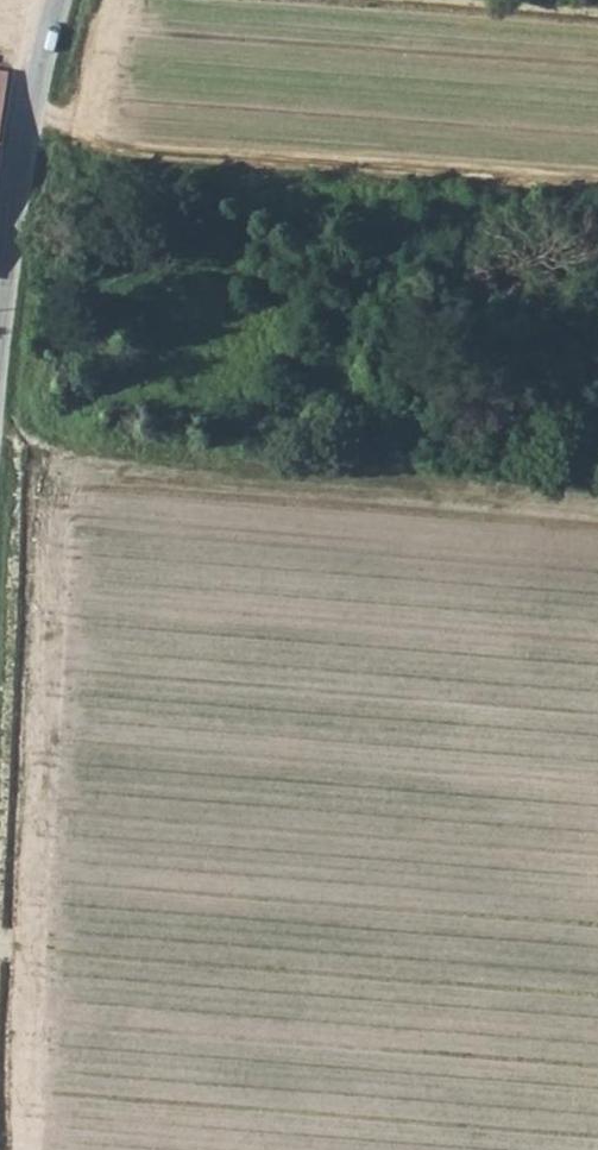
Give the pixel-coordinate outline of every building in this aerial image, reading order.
[(6,86),(8,71),(0,70),(0,85),(6,86)]
